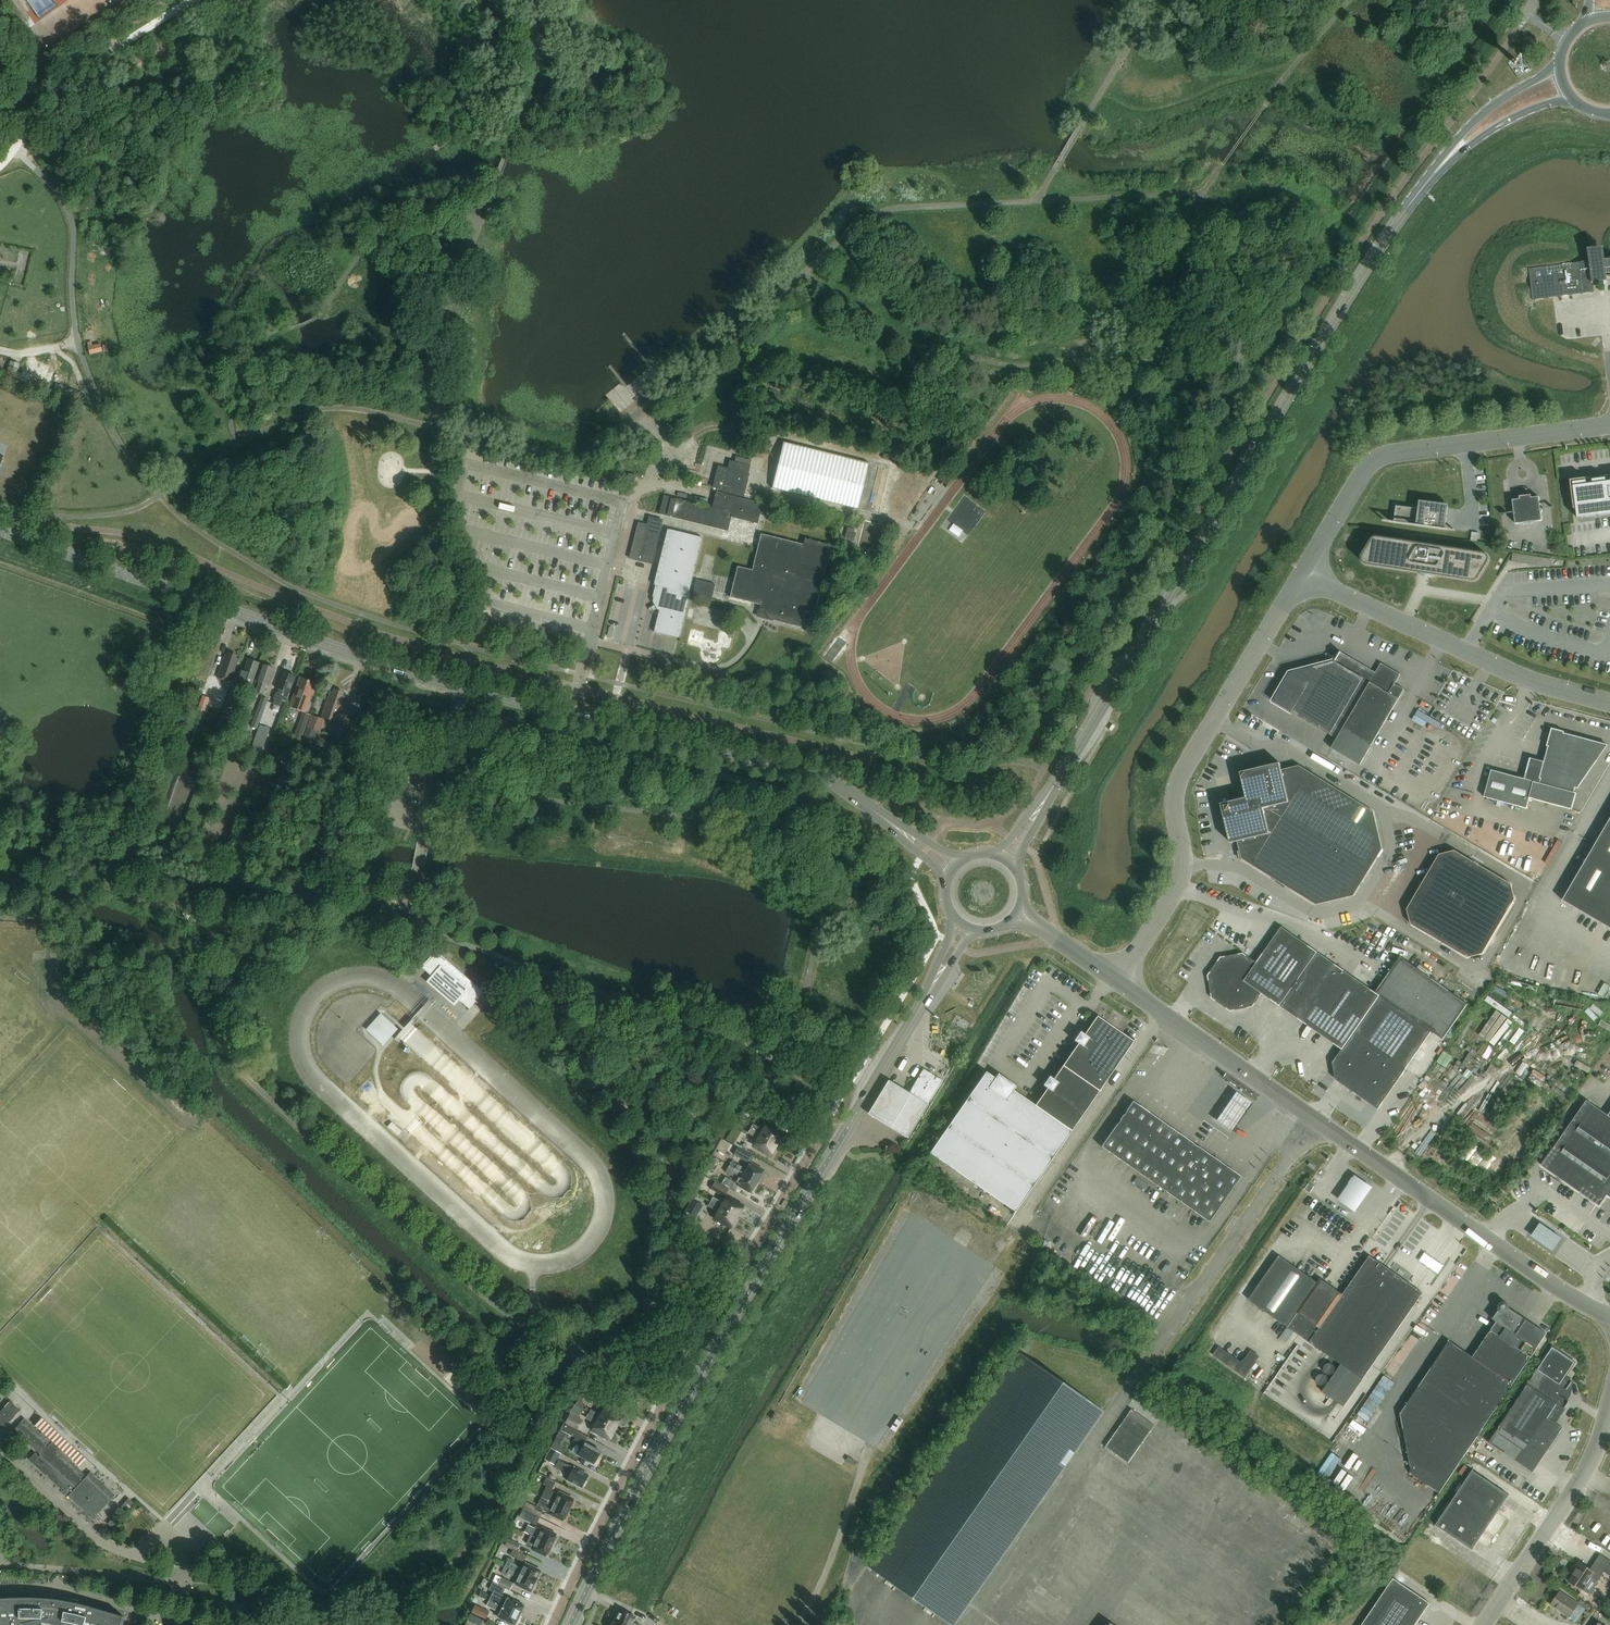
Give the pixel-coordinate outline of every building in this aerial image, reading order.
[(1108,73),(1111,66),(1104,63),(1101,70),(1108,73)] [(1088,105),(1095,96),(1085,87),(1078,96),(1088,105)] [(946,196),(957,194),(954,182),(943,184),(946,196)] [(918,197),(923,189),(913,183),(908,191),(918,197)] [(922,228),(938,242),(944,236),(927,221),(922,228)] [(1069,252),(1075,245),(1069,239),(1062,245),(1069,252)] [(1533,300),(1595,292),(1594,283),(1608,281),(1607,273),(1609,273),(1609,259),(1606,259),(1604,247),(1588,249),(1590,261),(1529,269),(1533,300)] [(1127,352),(1139,352),(1139,340),(1127,340),(1127,352)] [(90,355),(102,352),(100,344),(88,347),(90,355)] [(16,377),(20,364),(10,361),(7,374),(16,377)] [(468,406),(478,405),(477,386),(467,387),(468,406)] [(701,414),(715,403),(710,396),(696,407),(701,414)] [(692,438),(685,462),(694,464),(701,441),(692,438)] [(859,509),(870,463),(785,443),(774,488),(859,509)] [(736,456),(734,462),(750,466),(751,460),(736,456)] [(714,488),(743,495),(750,466),(730,461),(728,469),(719,467),(714,488)] [(947,469),(939,479),(947,485),(955,475),(947,469)] [(1609,477),(1609,481),(1571,486),(1575,519),(1609,514),(1609,477)] [(758,524),(763,504),(717,493),(713,508),(664,497),(660,515),(729,532),(733,517),(758,524)] [(1513,500),(1516,524),(1543,521),(1539,497),(1532,498),(1532,495),(1520,497),(1520,499),(1513,500)] [(377,497),(377,515),(387,515),(387,497),(377,497)] [(1397,506),(1394,522),(1445,529),(1449,505),(1420,500),(1419,509),(1397,506)] [(631,557),(640,560),(653,563),(664,521),(650,517),(648,525),(639,523),(632,553),(631,557)] [(419,522),(409,523),(410,536),(421,535),(419,522)] [(954,524),(949,530),(959,537),(963,531),(954,524)] [(848,527),(845,539),(854,541),(856,532),(854,532),(855,529),(848,527)] [(689,593),(694,575),(704,538),(668,529),(654,584),(655,585),(652,596),(653,597),(652,601),(658,609),(660,610),(654,631),(679,638),(691,593),(689,593)] [(805,539),(804,544),(761,534),(752,570),(738,566),(730,597),(761,605),(758,616),(801,627),(804,612),(815,614),(832,545),(805,539)] [(1362,558),(1362,559),(1362,560),(1362,561),(1363,561),(1363,562),(1364,563),(1365,564),(1366,564),(1418,572),(1420,573),(1421,574),(1421,575),(1422,576),(1423,576),(1424,576),(1425,576),(1426,575),(1427,574),(1436,575),(1473,581),(1474,581),(1475,581),(1476,581),(1476,580),(1477,580),(1478,580),(1478,579),(1479,579),(1479,578),(1480,578),(1489,563),(1489,562),(1489,561),(1489,560),(1490,560),(1490,559),(1489,558),(1489,557),(1489,556),(1488,556),(1488,555),(1487,555),(1487,554),(1486,554),(1486,553),(1485,553),(1378,537),(1377,537),(1376,537),(1375,537),(1374,537),(1374,538),(1373,538),(1373,539),(1372,539),(1363,555),(1362,555),(1362,556),(1362,557),(1362,558)] [(1513,553),(1512,562),(1540,566),(1541,558),(1513,553)] [(710,604),(715,585),(698,580),(692,599),(710,604)] [(1290,673),(1274,701),(1330,735),(1337,739),(1332,748),(1361,765),(1372,746),(1405,689),(1396,684),(1401,675),(1382,663),(1376,673),(1341,652),(1341,651),(1335,661),(1290,673)] [(231,682),(239,659),(237,658),(238,655),(229,652),(228,655),(226,654),(217,677),(231,682)] [(251,687),(260,663),(248,659),(244,671),(242,670),(240,678),(241,678),(240,683),(251,687)] [(269,685),(275,668),(273,668),(272,666),(269,664),(267,666),(263,664),(257,680),(260,681),(256,692),(263,694),(266,684),(269,685)] [(286,701),(296,676),(290,674),(289,672),(287,671),(285,672),(283,671),(272,703),(281,706),(283,700),(286,701)] [(311,715),(305,713),(315,686),(312,685),(313,682),(303,678),(302,681),(299,680),(289,707),(304,713),(291,746),(299,748),(306,727),(311,715)] [(234,681),(227,699),(233,701),(240,683),(234,681)] [(212,682),(208,695),(214,697),(218,685),(212,682)] [(331,691),(321,717),(336,722),(346,697),(343,696),(344,693),(335,689),(334,692),(331,691)] [(251,726),(257,728),(268,699),(262,696),(251,726)] [(1428,726),(1433,716),(1420,709),(1415,719),(1428,726)] [(311,714),(311,715),(306,727),(319,732),(324,719),(311,714)] [(260,725),(246,765),(255,768),(270,729),(260,725)] [(1578,788),(1608,745),(1564,733),(1565,732),(1552,728),(1547,746),(1549,747),(1545,762),(1531,758),(1526,779),(1492,770),(1485,797),(1527,809),(1530,798),(1572,809),(1577,793),(1574,792),(1575,787),(1578,788)] [(340,741),(332,738),(326,753),(335,756),(340,741)] [(1243,859),(1296,892),(1318,905),(1355,896),(1384,850),(1375,812),(1301,766),(1283,770),(1282,763),(1242,773),(1248,798),(1223,804),(1232,844),(1239,842),(1243,859)] [(1559,900),(1609,929),(1609,814),(1559,900)] [(1440,855),(1408,909),(1411,924),(1468,958),(1483,954),(1516,899),(1512,884),(1455,851),(1440,855)] [(1222,958),(1209,976),(1213,998),(1231,1011),(1254,1007),(1263,994),(1343,1050),(1334,1064),(1336,1080),(1378,1109),(1432,1033),(1443,1041),(1469,1004),(1401,957),(1376,993),(1283,927),(1258,963),(1244,954),(1222,958)] [(469,1009),(483,993),(436,951),(422,967),(433,977),(430,981),(454,1003),(458,999),(469,1009)] [(1063,1066),(1099,1091),(1135,1040),(1135,1039),(1133,1041),(1094,1021),(1085,1034),(1081,1031),(1075,1041),(1079,1043),(1063,1066)] [(1072,1130),(1099,1091),(1063,1066),(1054,1079),(1050,1076),(1044,1085),(1048,1088),(1036,1105),(1035,1105),(1072,1130)] [(909,1093),(928,1105),(942,1081),(923,1070),(909,1093)] [(1014,1090),(1017,1086),(999,1073),(996,1078),(986,1072),(929,1152),(1014,1211),(1013,1213),(1014,1213),(1072,1130),(1035,1105),(1036,1105),(1014,1090)] [(1254,1100),(1237,1089),(1218,1118),(1235,1129),(1254,1100)] [(1608,1116),(1587,1101),(1542,1166),(1600,1206),(1607,1195),(1609,1197),(1609,1114),(1608,1116)] [(1132,1102),(1101,1147),(1208,1222),(1240,1177),(1132,1102)] [(760,1113),(751,1107),(748,1112),(757,1118),(760,1113)] [(392,1122),(388,1127),(398,1136),(402,1131),(392,1122)] [(781,1142),(785,1134),(767,1124),(763,1130),(752,1124),(750,1128),(777,1144),(779,1141),(781,1142)] [(770,1156),(777,1144),(750,1128),(747,1133),(758,1139),(754,1145),(763,1150),(762,1152),(770,1156)] [(748,1161),(751,1156),(742,1151),(739,1156),(748,1161)] [(723,1167),(725,1161),(719,1158),(716,1164),(723,1167)] [(1487,1160),(1477,1170),(1481,1174),(1491,1164),(1487,1160)] [(735,1168),(757,1181),(764,1170),(751,1162),(747,1169),(737,1164),(735,1168)] [(757,1181),(735,1168),(729,1165),(725,1172),(733,1176),(734,1174),(742,1178),(738,1185),(751,1193),(757,1181)] [(1373,1185),(1354,1172),(1337,1196),(1356,1209),(1373,1185)] [(738,1184),(725,1176),(720,1184),(733,1191),(738,1184)] [(700,1180),(697,1187),(704,1191),(707,1184),(700,1180)] [(728,1189),(714,1181),(710,1188),(724,1196),(728,1189)] [(1306,1190),(1311,1193),(1315,1187),(1310,1183),(1306,1190)] [(737,1217),(743,1206),(727,1197),(722,1205),(719,1203),(720,1201),(713,1196),(710,1201),(737,1217)] [(702,1204),(694,1200),(688,1211),(696,1216),(702,1204)] [(731,1228),(737,1217),(710,1201),(707,1206),(718,1212),(714,1218),(731,1228)] [(1541,1223),(1533,1234),(1552,1248),(1560,1236),(1541,1223)] [(1120,1252),(1127,1237),(1123,1235),(1116,1250),(1120,1252)] [(1324,1353),(1341,1364),(1322,1391),(1344,1406),(1424,1293),(1385,1266),(1370,1256),(1343,1295),(1321,1279),(1318,1284),(1279,1256),(1249,1300),(1287,1327),(1294,1332),(1324,1353)] [(1535,1348),(1545,1333),(1510,1309),(1509,1307),(1508,1305),(1506,1303),(1503,1303),(1501,1304),(1500,1306),(1499,1308),(1500,1310),(1493,1320),(1497,1322),(1473,1357),(1450,1341),(1401,1414),(1413,1475),(1440,1493),(1531,1358),(1532,1358),(1538,1349),(1535,1348)] [(1287,1327),(1280,1337),(1287,1342),(1294,1332),(1287,1327)] [(1219,1347),(1214,1355),(1245,1377),(1251,1368),(1260,1356),(1251,1350),(1246,1359),(1242,1362),(1219,1347)] [(1489,1442),(1518,1462),(1534,1472),(1563,1428),(1555,1422),(1569,1401),(1563,1397),(1573,1382),(1565,1377),(1574,1364),(1553,1349),(1538,1371),(1528,1385),(1499,1428),(1489,1442)] [(1035,1508),(1102,1412),(1019,1354),(869,1567),(952,1624),(1035,1508)] [(598,1402),(601,1395),(588,1387),(584,1393),(598,1402)] [(22,1410),(11,1400),(0,1412),(0,1429),(2,1431),(22,1410)] [(615,1429),(621,1418),(605,1408),(601,1415),(591,1409),(588,1413),(615,1429)] [(1132,1410),(1106,1447),(1128,1462),(1154,1425),(1132,1410)] [(567,1425),(568,1425),(578,1431),(584,1420),(571,1413),(565,1424),(567,1425)] [(609,1440),(615,1429),(588,1413),(586,1418),(596,1424),(592,1430),(609,1440)] [(72,1462),(42,1434),(25,1419),(15,1430),(37,1451),(30,1459),(94,1519),(112,1499),(102,1490),(102,1482),(91,1471),(87,1476),(72,1462)] [(80,1468),(87,1461),(42,1420),(35,1427),(43,1433),(42,1434),(72,1462),(73,1462),(80,1468)] [(563,1423),(556,1436),(563,1440),(567,1433),(566,1432),(564,1431),(567,1425),(565,1424),(563,1423)] [(588,1437),(578,1431),(568,1425),(564,1431),(566,1432),(567,1433),(575,1437),(573,1442),(582,1447),(578,1454),(594,1463),(595,1461),(596,1461),(598,1458),(598,1456),(601,1451),(585,1442),(588,1437)] [(1149,1438),(1140,1450),(1143,1452),(1138,1459),(1144,1463),(1145,1461),(1149,1464),(1162,1448),(1149,1438)] [(561,1453),(552,1448),(545,1460),(555,1465),(561,1453)] [(588,1475),(584,1473),(559,1460),(556,1466),(571,1474),(568,1480),(582,1487),(588,1475)] [(1473,1470),(1436,1525),(1473,1550),(1479,1541),(1497,1513),(1509,1495),(1473,1470)] [(542,1497),(569,1510),(571,1505),(572,1506),(575,1501),(573,1500),(574,1499),(560,1492),(559,1494),(552,1491),(556,1483),(538,1474),(535,1480),(547,1486),(542,1497)] [(567,1514),(569,1510),(542,1497),(538,1505),(544,1508),(544,1509),(550,1512),(549,1514),(564,1520),(564,1519),(566,1520),(568,1515),(567,1514)] [(525,1502),(522,1509),(539,1517),(542,1510),(525,1502)] [(535,1524),(539,1517),(522,1509),(518,1516),(535,1524)] [(555,1542),(558,1537),(556,1536),(557,1534),(543,1527),(542,1529),(536,1526),(535,1528),(528,1524),(525,1532),(531,1535),(552,1545),(554,1541),(555,1542)] [(550,1550),(552,1545),(531,1535),(527,1544),(533,1547),(532,1549),(547,1556),(547,1555),(549,1555),(551,1550),(550,1550)] [(506,1544),(517,1550),(520,1543),(509,1538),(506,1544)] [(510,1555),(522,1561),(525,1554),(513,1548),(510,1555)] [(1601,1554),(1591,1568),(1579,1561),(1575,1567),(1577,1568),(1569,1581),(1582,1590),(1579,1595),(1586,1600),(1605,1571),(1609,1575),(1609,1560),(1601,1554)] [(536,1581),(541,1571),(525,1563),(523,1569),(512,1564),(513,1562),(508,1559),(505,1566),(536,1581)] [(531,1591),(536,1581),(505,1566),(502,1572),(507,1575),(508,1573),(518,1578),(515,1584),(531,1591)] [(510,1590),(513,1582),(501,1576),(497,1584),(510,1590)] [(1431,1604),(1394,1579),(1362,1624),(1416,1624),(1431,1604)] [(494,1592),(502,1595),(505,1589),(493,1582),(490,1589),(494,1592)] [(1570,1617),(1579,1603),(1560,1591),(1551,1605),(1570,1617)] [(508,1598),(502,1595),(494,1592),(492,1596),(489,1601),(519,1615),(524,1606),(508,1598)] [(123,1616),(85,1604),(66,1600),(66,1602),(44,1599),(44,1598),(35,1597),(25,1597),(0,1598),(0,1624),(121,1624),(123,1616)] [(519,1615),(489,1601),(487,1605),(501,1612),(498,1617),(514,1624),(515,1624),(519,1615)] [(471,1611),(486,1618),(489,1611),(475,1604),(471,1611)] [(614,1620),(624,1624),(637,1624),(632,1622),(635,1616),(619,1609),(614,1620)] [(470,1613),(467,1618),(480,1624),(481,1624),(484,1620),(470,1613)]
